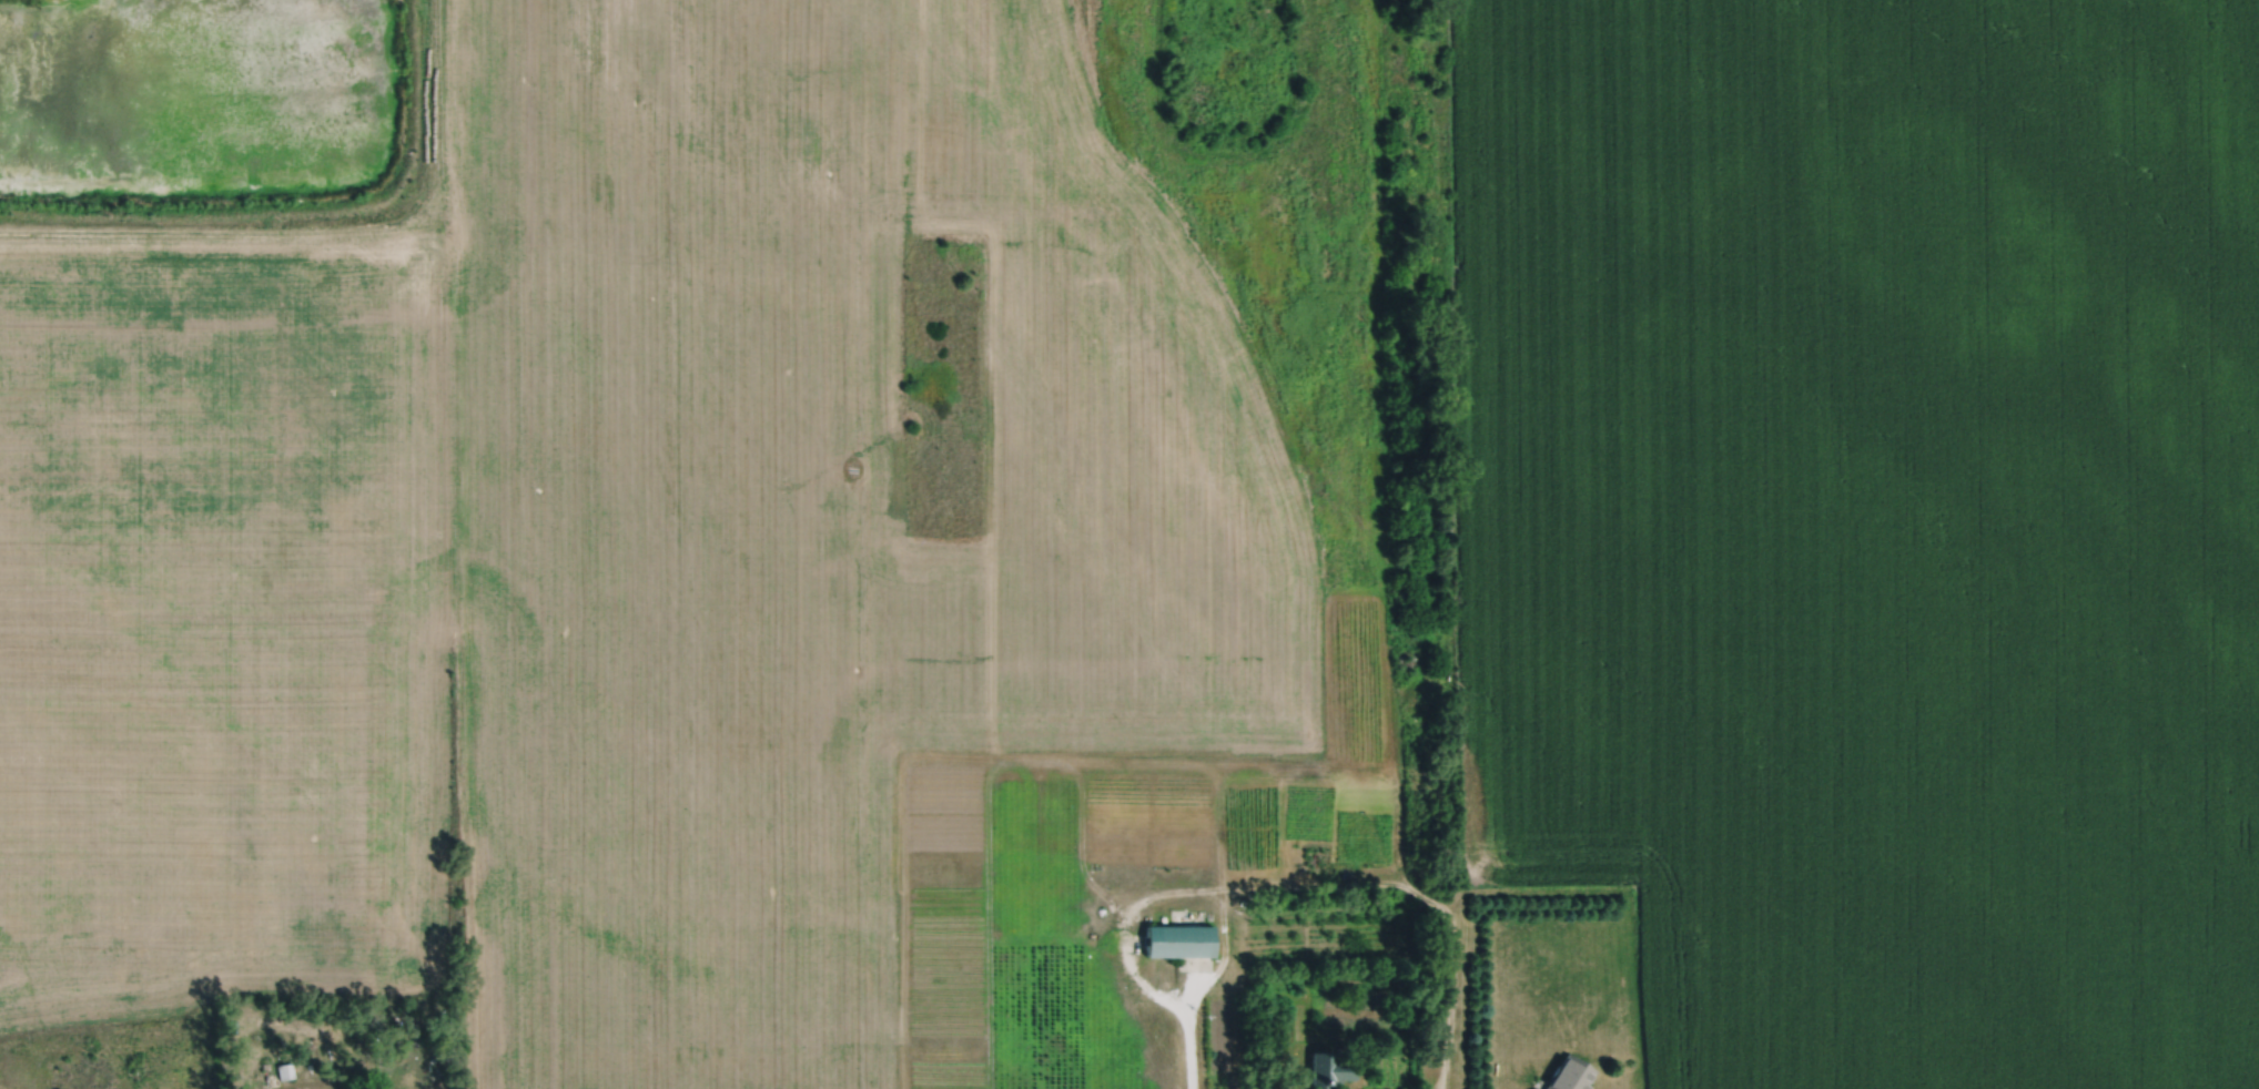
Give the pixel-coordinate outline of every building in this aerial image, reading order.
[(1146,924),(1146,955),(1213,955),(1214,924),(1146,924)] [(1311,1083),(1318,1083),(1317,1088),(1327,1088),(1327,1083),(1341,1083),(1341,1078),(1356,1079),(1356,1060),(1335,1059),(1335,1051),(1313,1050),(1311,1083)] [(1544,1088),(1587,1088),(1590,1086),(1587,1085),(1588,1082),(1589,1081),(1593,1076),(1592,1075),(1596,1070),(1567,1052),(1544,1088)] [(277,1063),(280,1078),(295,1076),(292,1060),(277,1063)]
